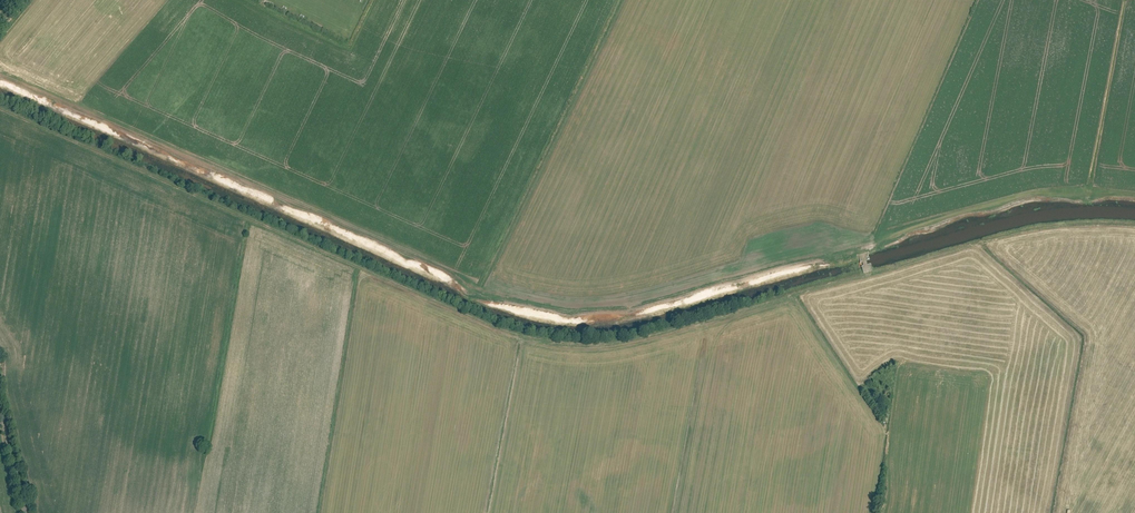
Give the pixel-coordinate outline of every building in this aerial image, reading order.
[(868,252),(856,255),(858,261),(860,261),(860,263),(862,263),(862,265),(863,267),(861,267),(862,270),(863,274),(872,271),(872,269),(870,264),(867,265),(867,263),(866,261),(869,260),(868,255),(869,255),(868,252)]
